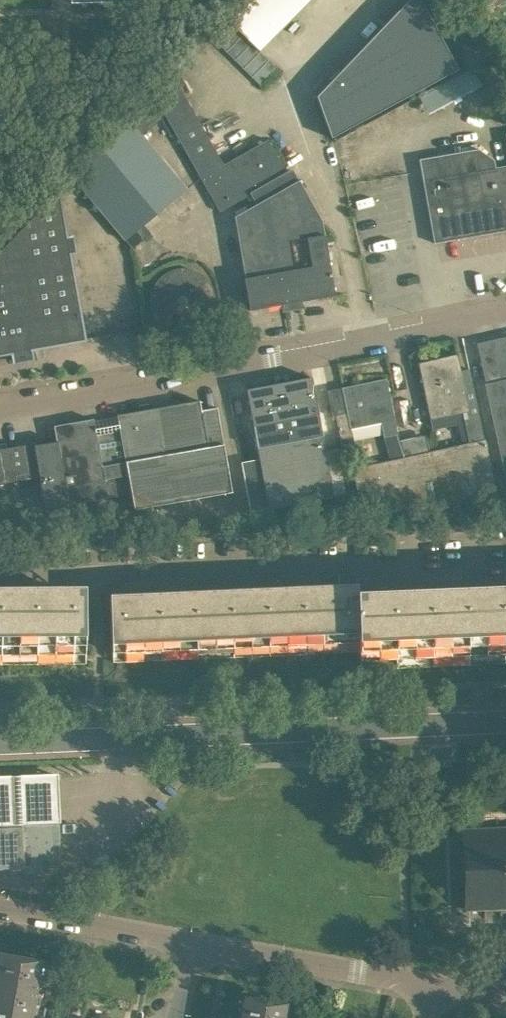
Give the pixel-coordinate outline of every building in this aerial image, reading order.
[(226,18),(260,52),(312,0),(244,0),(226,18)] [(331,138),(458,69),(420,0),(408,0),(317,97),(331,138)] [(217,44),(234,27),(226,19),(209,36),(217,44)] [(243,36),(234,27),(217,44),(226,53),(243,36)] [(251,44),(243,36),(226,53),(234,61),(251,44)] [(243,70),(260,53),(251,44),(234,61),(243,70)] [(251,78),(268,61),(260,53),(243,70),(251,78)] [(277,69),(268,61),(251,78),(260,87),(277,69)] [(141,135),(160,119),(142,88),(64,168),(132,248),(150,233),(142,224),(186,188),(141,135)] [(180,88),(157,101),(219,211),(252,193),(259,189),(286,173),(267,139),(223,165),(180,88)] [(434,243),(438,242),(505,230),(505,166),(495,168),(494,160),(478,149),(423,159),(419,159),(434,243)] [(259,189),(252,193),(258,203),(265,200),(292,184),(286,173),(259,189)] [(258,203),(234,217),(245,278),(244,279),(250,310),(335,296),(322,221),(299,181),(292,184),(265,200),(258,203)] [(85,339),(58,191),(0,251),(0,354),(85,339)] [(161,324),(163,326),(174,312),(175,312),(177,313),(179,314),(180,314),(182,314),(185,314),(186,314),(188,313),(189,313),(191,311),(192,311),(193,309),(194,307),(211,315),(212,313),(213,310),(214,307),(215,305),(215,302),(215,299),(215,296),(214,293),(213,291),(212,288),(211,285),(210,283),(208,281),(206,279),(204,277),(202,275),(200,273),(198,272),(195,271),(192,270),(190,269),(187,268),(181,268),(179,268),(176,269),(173,270),(170,271),(168,272),(165,273),(163,275),(161,276),(159,278),(157,281),(155,283),(154,285),(153,288),(152,290),(151,293),(151,296),(150,299),(150,302),(151,304),(151,307),(152,310),(153,313),(154,315),(155,318),(157,320),(159,322),(161,324)] [(477,344),(486,384),(484,384),(505,481),(505,337),(477,344)] [(485,440),(470,370),(461,372),(457,355),(418,363),(430,419),(463,412),(465,424),(470,443),(485,440)] [(246,389),(259,459),(241,462),(250,512),(269,508),(269,509),(334,497),(311,377),(246,389)] [(386,379),(341,388),(346,413),(335,415),(339,439),(341,449),(354,447),(352,436),(350,429),(381,423),(388,461),(401,458),(397,440),(394,420),(395,420),(386,379)] [(118,425),(115,425),(126,493),(132,493),(135,509),(232,493),(217,408),(200,411),(198,401),(116,415),(118,425)] [(53,426),(56,442),(67,503),(126,493),(115,425),(95,429),(93,419),(53,426)] [(425,435),(397,440),(401,458),(428,452),(425,435)] [(499,505),(485,440),(470,443),(463,445),(428,452),(401,458),(388,461),(352,468),(360,505),(412,502),(414,511),(481,496),(484,509),(499,505)] [(56,442),(34,446),(38,477),(43,508),(67,503),(56,442)] [(0,449),(0,483),(38,477),(34,446),(34,443),(0,449)] [(341,597),(110,607),(112,657),(360,646),(358,615),(357,597),(354,597),(353,582),(353,578),(340,579),(340,582),(341,597)] [(85,658),(85,594),(0,594),(0,658),(85,658)] [(358,615),(360,646),(361,664),(505,658),(505,608),(358,615)] [(0,777),(0,823),(61,820),(59,774),(0,777)] [(57,866),(55,823),(20,825),(20,826),(0,827),(0,868),(57,866)] [(464,829),(468,909),(505,907),(505,827),(464,829)] [(16,1017),(31,1017),(41,959),(0,952),(0,1015),(16,1017)] [(239,1017),(283,1017),(286,1003),(243,995),(239,1017)]
